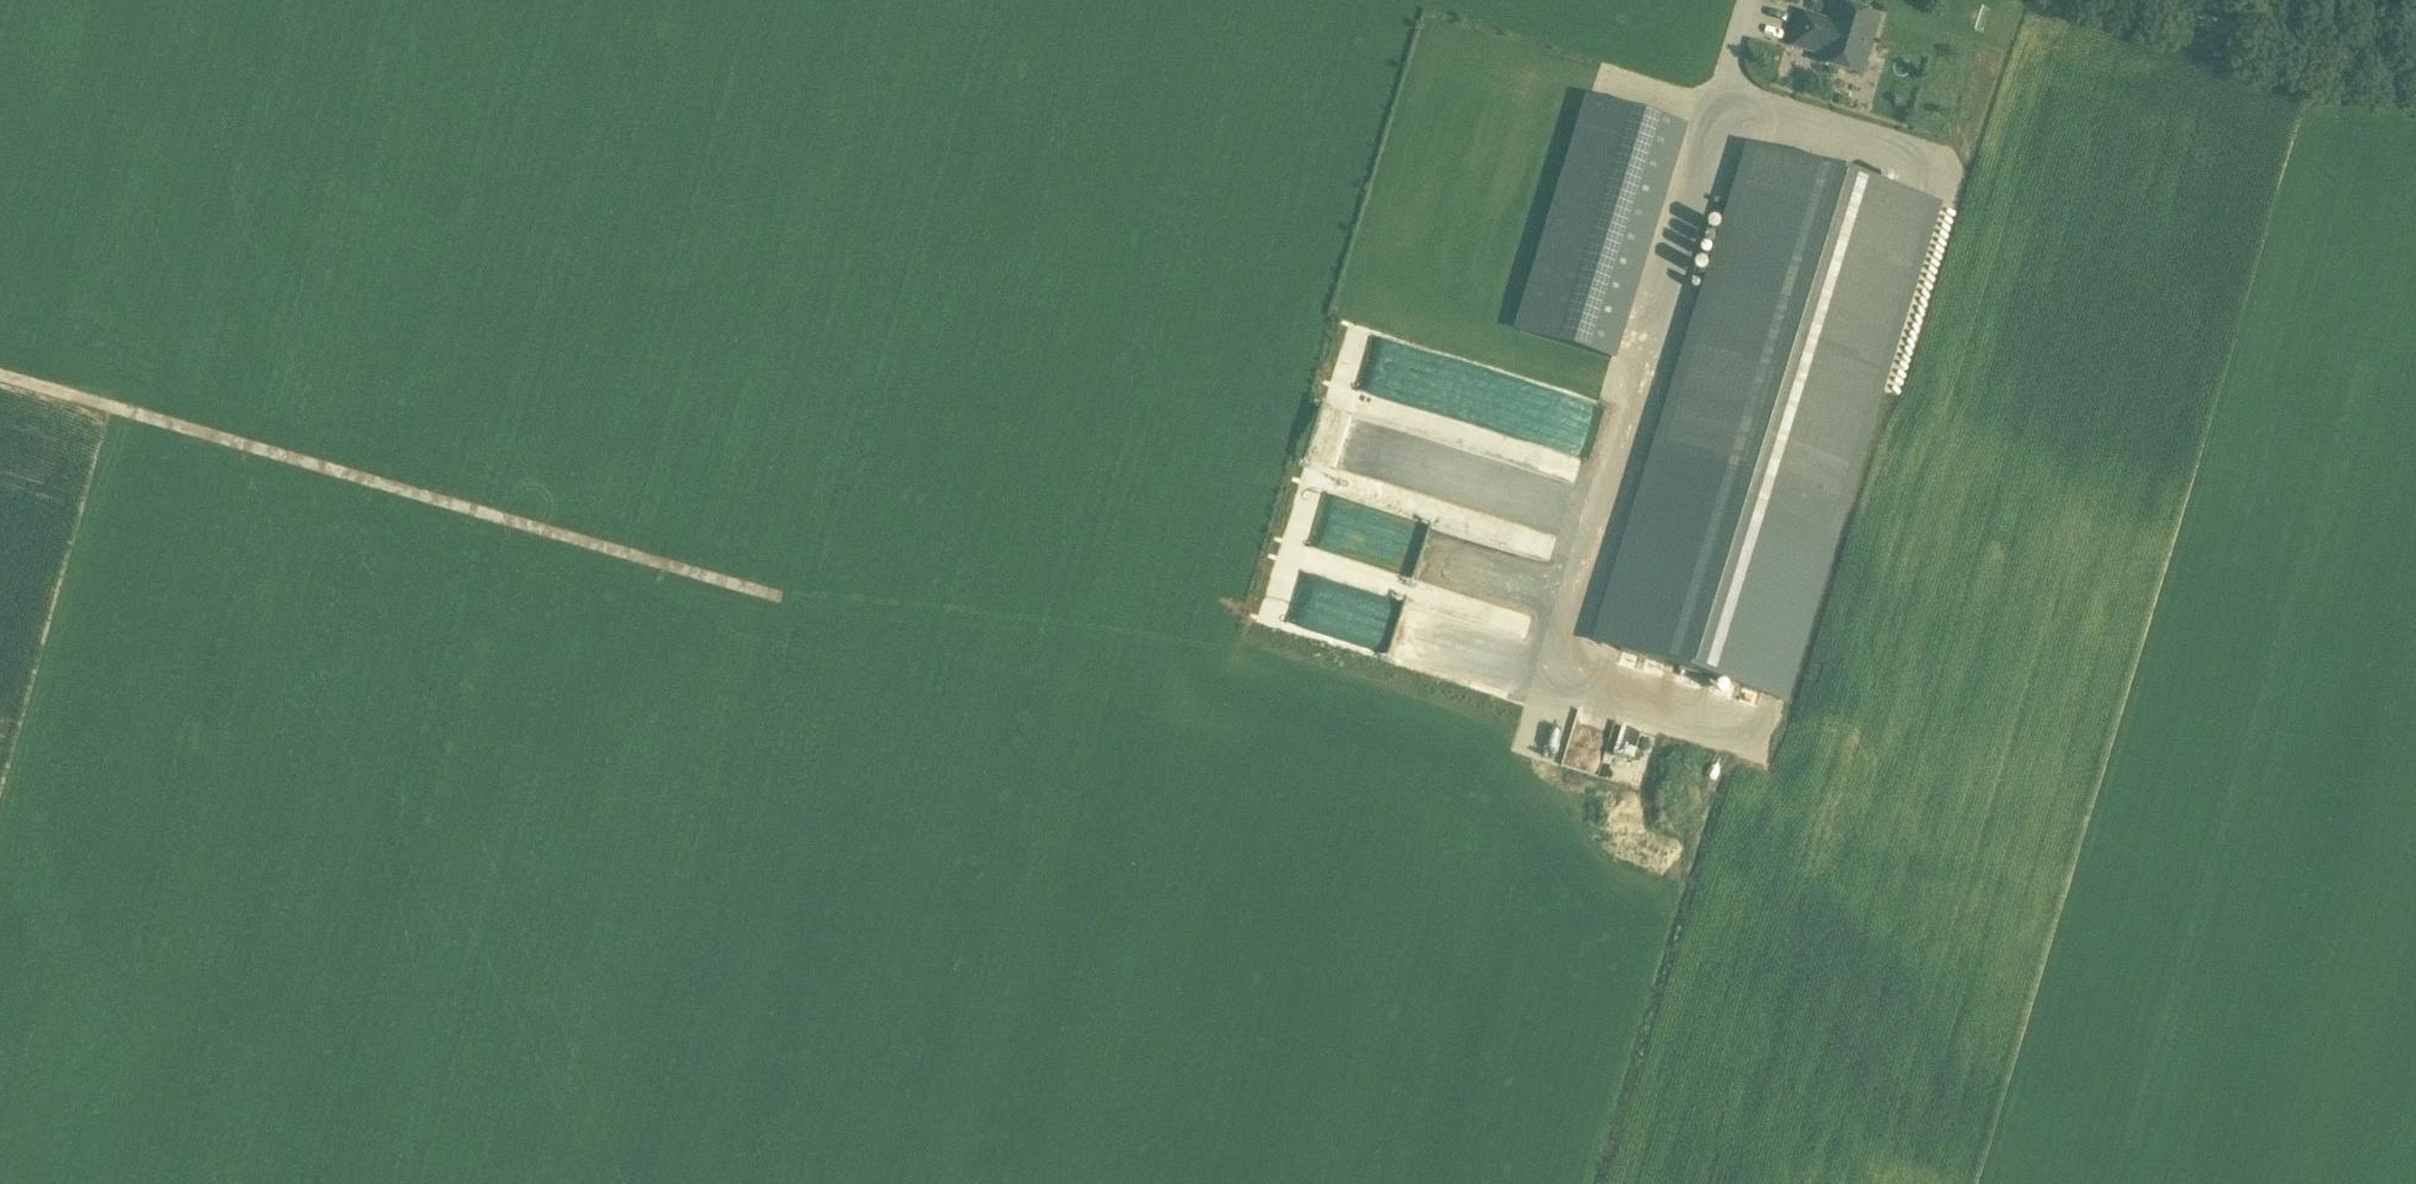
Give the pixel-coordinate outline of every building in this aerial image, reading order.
[(1859,75),(1876,20),(1836,7),(1831,25),(1803,17),(1794,45),(1823,54),(1820,63),(1859,75)] [(1588,97),(1554,206),(1654,236),(1687,128),(1588,97)] [(1832,536),(1933,206),(1751,150),(1649,479),(1687,491),(1685,501),(1694,504),(1697,494),(1736,506),(1733,516),(1743,518),(1746,509),(1784,521),(1781,531),(1791,534),(1794,524),(1832,536)] [(1621,534),(1610,588),(1645,595),(1656,541),(1621,534)]
